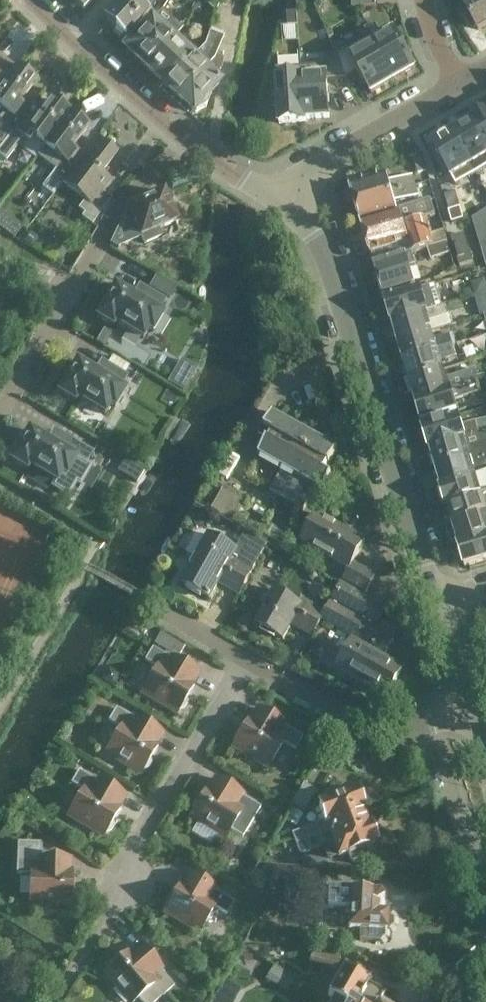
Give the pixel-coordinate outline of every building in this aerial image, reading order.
[(83,9),(92,0),(73,0),(83,9)] [(151,13),(136,0),(118,0),(102,18),(126,40),(151,13)] [(215,12),(220,0),(201,0),(215,12)] [(462,4),(478,30),(485,25),(485,0),(469,0),(462,4)] [(289,26),(298,25),(297,12),(288,13),(289,26)] [(173,21),(167,28),(156,18),(128,48),(147,66),(175,36),(176,36),(182,30),(173,21)] [(371,42),(394,82),(417,69),(394,29),(371,42)] [(170,74),(164,81),(197,112),(206,106),(210,95),(208,92),(214,85),(216,73),(219,73),(221,69),(223,59),(216,56),(223,39),(221,39),(208,34),(204,48),(197,55),(187,67),(184,65),(173,76),(170,74)] [(394,82),(367,35),(346,47),(347,49),(336,54),(347,79),(358,72),(371,95),(394,82)] [(187,67),(197,55),(176,36),(175,36),(147,66),(164,81),(170,74),(173,76),(184,65),(187,67)] [(347,79),(336,54),(324,55),(325,65),(300,67),(304,121),(304,124),(306,124),(306,121),(331,119),(328,80),(347,79)] [(17,68),(6,60),(0,67),(0,90),(17,68)] [(304,121),(300,67),(274,69),(275,93),(271,93),(272,108),(276,107),(277,126),(304,124),(304,121)] [(0,90),(0,107),(4,110),(0,115),(0,121),(12,130),(24,114),(27,109),(20,103),(36,82),(17,68),(0,90)] [(69,113),(51,99),(34,121),(24,114),(12,130),(0,146),(0,156),(6,161),(20,142),(25,146),(32,137),(44,146),(69,113)] [(469,122),(485,151),(485,112),(469,122)] [(69,113),(44,146),(57,156),(50,165),(55,169),(41,187),(52,195),(62,182),(81,155),(72,149),(88,128),(69,113)] [(451,133),(472,170),(485,162),(485,151),(469,122),(451,133)] [(451,133),(431,144),(453,181),(472,170),(451,133)] [(81,155),(62,182),(85,199),(77,208),(83,213),(80,217),(92,225),(112,198),(101,190),(109,179),(102,174),(117,155),(94,138),(81,155)] [(418,173),(426,171),(422,156),(413,159),(418,173)] [(349,181),(354,201),(413,183),(411,175),(388,182),(385,171),(349,181)] [(354,201),(360,219),(399,207),(397,200),(408,197),(417,194),(413,183),(354,201)] [(127,211),(111,244),(118,247),(142,236),(145,243),(161,236),(157,229),(175,221),(169,206),(170,206),(172,201),(170,195),(165,193),(164,193),(163,192),(128,208),(129,210),(127,211)] [(444,229),(431,233),(426,216),(436,213),(431,197),(399,207),(360,219),(370,252),(372,251),(375,259),(373,260),(373,261),(412,249),(413,251),(429,246),(428,244),(447,239),(444,229)] [(460,207),(448,211),(452,222),(463,219),(460,207)] [(16,234),(23,224),(0,209),(0,224),(16,234)] [(485,245),(485,209),(472,218),(481,247),(485,245)] [(451,238),(459,266),(472,262),(464,234),(451,238)] [(448,239),(447,240),(447,239),(428,244),(429,246),(433,259),(453,253),(448,239)] [(412,249),(373,261),(382,292),(414,282),(408,264),(416,262),(413,251),(412,249)] [(166,283),(156,277),(150,287),(160,292),(166,283)] [(435,284),(421,288),(421,286),(383,298),(389,321),(391,320),(392,321),(441,306),(435,284)] [(115,286),(105,302),(96,317),(113,327),(115,322),(143,339),(148,330),(152,332),(163,315),(159,312),(166,300),(143,287),(136,299),(115,286)] [(451,325),(448,316),(449,315),(448,314),(464,310),(461,300),(445,305),(441,307),(441,306),(392,321),(398,342),(432,331),(451,325)] [(432,331),(398,342),(404,361),(452,346),(456,344),(453,335),(435,340),(432,331)] [(452,346),(404,361),(409,380),(444,369),(441,360),(455,355),(452,346)] [(58,392),(74,402),(77,398),(104,414),(109,405),(114,408),(124,390),(120,387),(127,376),(105,362),(98,374),(77,362),(58,392)] [(444,369),(409,380),(415,399),(478,380),(475,369),(446,378),(444,369)] [(478,380),(415,399),(422,422),(456,411),(453,400),(481,392),(478,380)] [(339,448),(322,439),(274,413),(265,429),(272,434),(259,456),(282,468),(270,490),(303,509),(315,486),(324,491),(333,476),(324,471),(329,464),(330,464),(339,448)] [(475,421),(461,426),(458,415),(423,425),(430,449),(485,431),(485,418),(475,421)] [(10,460),(27,470),(29,466),(57,483),(62,473),(66,476),(77,458),(73,456),(80,444),(57,431),(50,443),(29,430),(10,460)] [(430,449),(436,467),(469,457),(466,449),(485,442),(485,431),(430,449)] [(436,467),(441,486),(442,485),(443,486),(485,472),(485,442),(466,449),(469,457),(436,467)] [(447,504),(485,493),(485,472),(443,486),(444,492),(441,493),(445,503),(447,504)] [(224,490),(211,512),(234,525),(246,502),(224,490)] [(447,504),(448,505),(449,506),(454,524),(485,514),(485,493),(447,504)] [(364,596),(375,575),(353,562),(364,540),(315,513),(300,541),(350,569),(341,584),(364,596)] [(460,543),(485,535),(485,514),(454,524),(459,542),(460,542),(460,543)] [(259,539),(268,544),(280,550),(293,528),(271,516),(259,539)] [(255,571),(253,570),(268,544),(259,539),(246,531),(236,549),(210,534),(183,583),(212,598),(221,583),(242,594),(255,571)] [(460,543),(467,565),(485,560),(485,535),(460,543)] [(326,611),(321,619),(356,639),(340,669),(389,695),(404,667),(384,657),(395,637),(390,635),(375,627),(385,607),(364,596),(341,584),(326,611)] [(312,637),(321,619),(326,611),(304,599),(301,605),(273,590),(254,624),(281,639),(289,624),(312,637)] [(378,628),(390,635),(394,626),(383,620),(378,628)] [(142,692),(177,713),(178,710),(183,709),(187,704),(186,699),(193,686),(191,684),(198,673),(171,656),(170,658),(152,647),(144,660),(157,668),(142,692)] [(106,752),(140,773),(142,770),(147,769),(150,764),(149,759),(157,746),(154,744),(162,733),(135,716),(134,718),(116,707),(108,720),(121,728),(106,752)] [(302,736),(285,726),(286,725),(258,708),(251,720),(248,718),(240,731),(235,732),(232,738),(233,743),(232,746),(267,767),(282,742),(294,749),(302,736)] [(69,815),(103,836),(105,833),(110,832),(113,826),(112,822),(120,809),(117,807),(125,796),(98,779),(97,781),(79,770),(71,783),(83,791),(69,815)] [(191,813),(189,816),(198,821),(191,832),(212,845),(219,833),(225,837),(230,830),(241,837),(260,807),(240,794),(241,793),(216,778),(209,790),(206,788),(198,801),(193,802),(190,808),(191,813)] [(305,787),(293,806),(305,813),(314,797),(317,796),(317,795),(305,787)] [(297,845),(367,820),(364,812),(366,805),(363,797),(358,794),(343,799),(341,793),(338,791),(324,796),(322,800),(325,806),(319,808),(325,823),(316,826),(316,827),(293,835),(297,845)] [(367,820),(297,845),(300,854),(302,855),(323,848),(332,845),(338,860),(348,856),(350,863),(354,865),(368,860),(369,856),(367,850),(377,846),(367,820)] [(69,858),(41,857),(42,843),(18,843),(17,858),(16,858),(15,874),(31,874),(30,903),(70,904),(70,900),(74,897),(74,891),(70,887),(71,872),(68,872),(69,858)] [(369,893),(314,890),(316,869),(273,867),(273,869),(272,887),(304,889),(303,905),(345,907),(345,911),(348,911),(347,928),(360,929),(359,940),(379,941),(383,938),(384,932),(385,932),(385,930),(388,930),(392,927),(392,920),(389,916),(386,916),(386,914),(384,914),(385,906),(383,906),(384,894),(380,890),(369,889),(369,893)] [(234,900),(217,890),(217,889),(190,873),(183,885),(180,883),(172,896),(167,897),(164,902),(165,907),(163,910),(199,932),(214,906),(226,913),(234,900)] [(159,968),(160,967),(142,945),(131,954),(129,951),(117,961),(112,960),(108,964),(107,969),(104,971),(130,1001),(132,1001),(137,998),(141,1001),(154,1001),(173,987),(159,968)] [(285,988),(293,977),(274,964),(266,975),(285,988)] [(350,967),(331,999),(336,1001),(386,1001),(388,998),(371,988),(375,982),(350,967)] [(239,985),(222,979),(214,1001),(216,1001),(233,1001),(239,985)]
